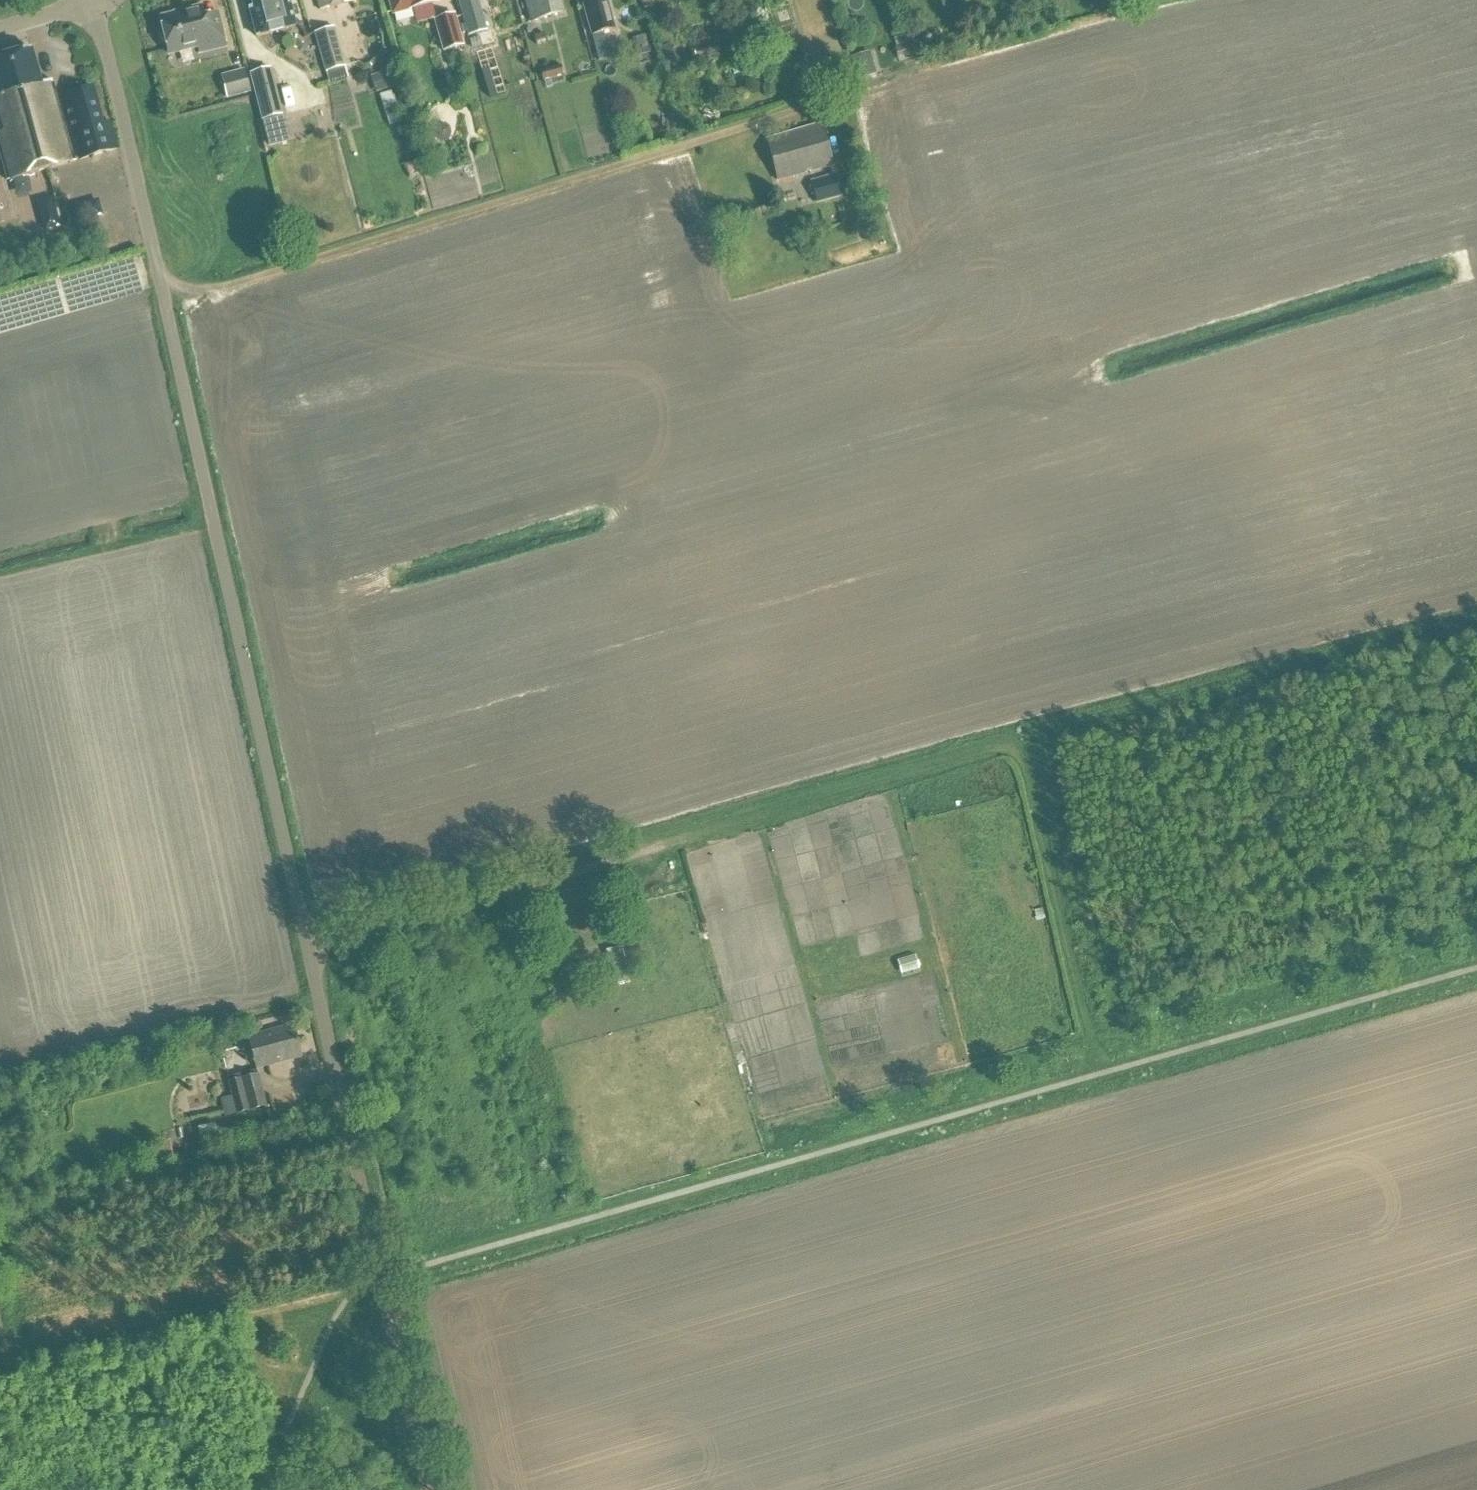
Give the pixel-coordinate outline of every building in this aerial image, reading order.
[(288,0),(250,0),(253,10),(249,11),(257,39),(295,29),(288,0)] [(351,0),(317,0),(320,12),(352,3),(351,0)] [(393,16),(432,5),(431,0),(389,0),(393,16)] [(565,13),(561,0),(524,0),(531,22),(565,13)] [(615,30),(607,0),(602,0),(583,5),(591,37),(595,49),(611,45),(608,33),(615,30)] [(199,55),(227,48),(219,18),(205,22),(202,7),(185,12),(186,16),(160,22),(162,30),(160,34),(162,42),(166,45),(168,53),(197,46),(199,55)] [(434,21),(443,53),(464,47),(455,15),(434,21)] [(487,31),(484,19),(465,24),(468,36),(487,31)] [(326,74),(345,68),(333,28),(314,34),(326,74)] [(534,37),(536,45),(546,42),(544,34),(534,37)] [(469,41),(472,51),(482,48),(479,38),(469,41)] [(894,49),(897,58),(913,54),(910,44),(896,48),(894,49)] [(75,163),(52,82),(41,85),(31,50),(0,59),(0,154),(8,182),(75,163)] [(872,61),(852,67),(856,82),(876,76),(872,61)] [(544,81),(563,76),(560,66),(541,72),(544,81)] [(227,100),(251,94),(245,70),(221,76),(226,97),(227,100)] [(250,74),(258,111),(280,107),(272,70),(250,74)] [(385,73),(371,77),(376,94),(391,89),(385,73)] [(80,161),(117,150),(110,124),(103,126),(93,89),(62,98),(80,161)] [(391,93),(379,97),(385,112),(396,108),(391,93)] [(265,140),(283,138),(281,114),(263,116),(265,140)] [(437,127),(433,132),(435,139),(441,143),(447,141),(451,135),(450,129),(444,125),(437,127)] [(831,167),(832,167),(822,127),(772,140),(775,151),(770,153),(778,181),(831,166),(831,167)] [(816,202),(840,196),(835,176),(812,182),(816,202)] [(55,208),(39,214),(44,228),(60,222),(55,208)] [(616,988),(632,985),(624,943),(608,946),(616,988)] [(915,955),(898,960),(901,974),(919,969),(915,955)] [(288,1035),(286,1028),(248,1038),(256,1070),(302,1058),(295,1033),(288,1035)] [(225,1115),(252,1107),(267,1103),(257,1072),(227,1081),(232,1097),(221,1101),(225,1115)] [(233,1128),(199,1136),(202,1148),(236,1141),(233,1128)]
